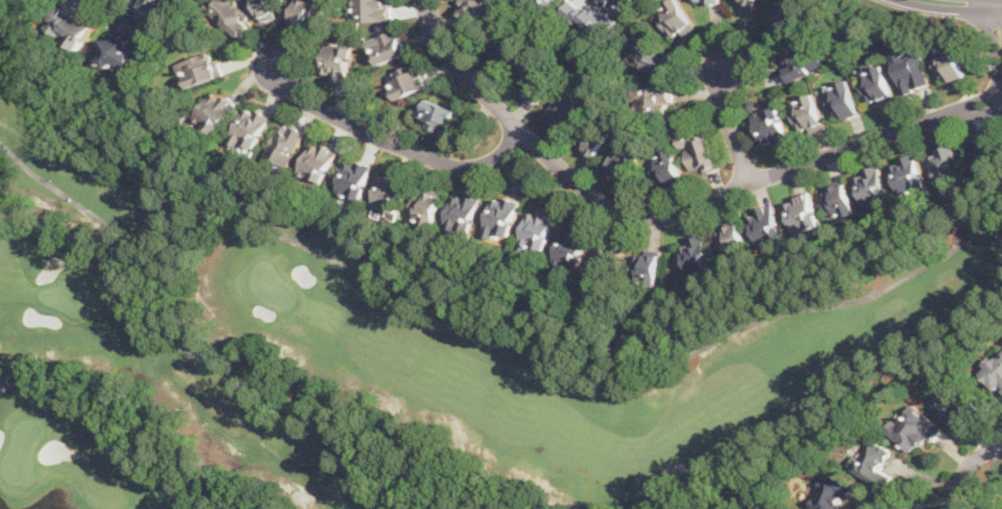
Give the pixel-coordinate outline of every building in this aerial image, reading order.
[(171,0),(141,0),(138,6),(163,17),(171,0)] [(255,16),(237,0),(223,0),(212,12),(238,35),(255,16)] [(281,17),(279,9),(286,7),(284,0),(258,0),(263,21),(281,17)] [(327,0),(301,0),(294,22),(318,29),(327,0)] [(392,0),(356,0),(357,22),(392,21),(392,0)] [(490,0),(459,0),(463,23),(493,18),(490,0)] [(548,9),(555,0),(536,0),(548,9)] [(591,3),(586,11),(569,0),(561,13),(600,39),(613,18),(591,3)] [(622,16),(634,0),(600,0),(622,16)] [(673,40),(696,26),(680,0),(676,0),(656,12),(673,40)] [(738,5),(754,12),(759,0),(740,0),(738,5)] [(82,47),(95,21),(59,3),(46,29),(82,47)] [(380,66),(410,52),(399,28),(369,42),(380,66)] [(492,55),(505,74),(531,55),(518,36),(492,55)] [(669,52),(639,37),(628,61),(658,75),(669,52)] [(140,63),(140,39),(104,39),(104,63),(140,63)] [(815,41),(827,65),(793,81),(786,68),(789,66),(783,54),(815,41)] [(324,76),(351,80),(355,47),(329,43),(324,76)] [(940,82),(966,75),(959,46),(932,53),(940,82)] [(892,58),(904,93),(930,85),(919,50),(892,58)] [(188,87),(224,73),(215,51),(180,65),(188,87)] [(858,65),(872,104),(896,95),(885,64),(873,68),(870,61),(858,65)] [(386,75),(396,99),(428,86),(419,62),(386,75)] [(538,103),(557,82),(544,71),(525,92),(538,103)] [(850,82),(825,91),(834,119),(860,110),(850,82)] [(672,86),(636,86),(636,108),(672,108),(672,86)] [(217,133),(239,104),(218,88),(196,117),(217,133)] [(567,127),(586,103),(566,88),(548,112),(567,127)] [(800,134),(825,127),(815,94),(790,102),(800,134)] [(416,123),(451,135),(460,110),(424,98),(416,123)] [(765,148),(790,138),(776,101),(761,106),(764,113),(754,117),(765,148)] [(230,140),(253,153),(273,117),(249,104),(230,140)] [(289,168),(306,133),(283,121),(265,156),(289,168)] [(580,150),(595,160),(612,134),(597,124),(580,150)] [(719,166),(709,132),(680,140),(691,174),(719,166)] [(299,172),(323,183),(339,153),(315,141),(299,172)] [(976,174),(1001,168),(996,144),(970,150),(976,174)] [(636,185),(640,148),(615,146),(611,182),(636,185)] [(964,181),(954,146),(929,153),(939,188),(964,181)] [(685,181),(674,149),(656,155),(667,188),(685,181)] [(917,155),(892,163),(903,198),(927,191),(917,155)] [(338,196),(363,203),(372,166),(347,160),(338,196)] [(856,174),(865,208),(891,201),(882,167),(856,174)] [(372,207),(399,216),(409,181),(383,173),(372,207)] [(850,184),(822,189),(828,218),(855,213),(850,184)] [(409,218),(434,226),(443,196),(418,188),(409,218)] [(481,199),(457,191),(443,230),(468,239),(481,199)] [(485,232),(509,239),(521,201),(496,194),(485,232)] [(785,202),(796,235),(821,227),(811,194),(785,202)] [(520,247),(544,254),(557,214),(532,206),(520,247)] [(775,206),(751,213),(762,251),(787,244),(775,206)] [(750,250),(741,223),(715,231),(724,258),(750,250)] [(579,268),(590,234),(565,226),(555,260),(579,268)] [(717,277),(707,234),(682,240),(692,283),(717,277)] [(589,277),(612,284),(623,247),(600,240),(589,277)] [(662,251),(636,248),(633,277),(659,280),(662,251)] [(985,373),(1001,391),(1001,357),(985,373)] [(954,425),(974,405),(952,383),(932,402),(954,425)] [(933,441),(943,427),(912,403),(898,421),(893,418),(885,430),(914,451),(926,436),(933,441)] [(848,469),(888,484),(892,473),(883,470),(891,447),(870,439),(865,454),(855,451),(848,469)] [(842,496),(852,497),(855,482),(837,479),(837,480),(820,478),(815,507),(828,508),(840,508),(842,496)]
